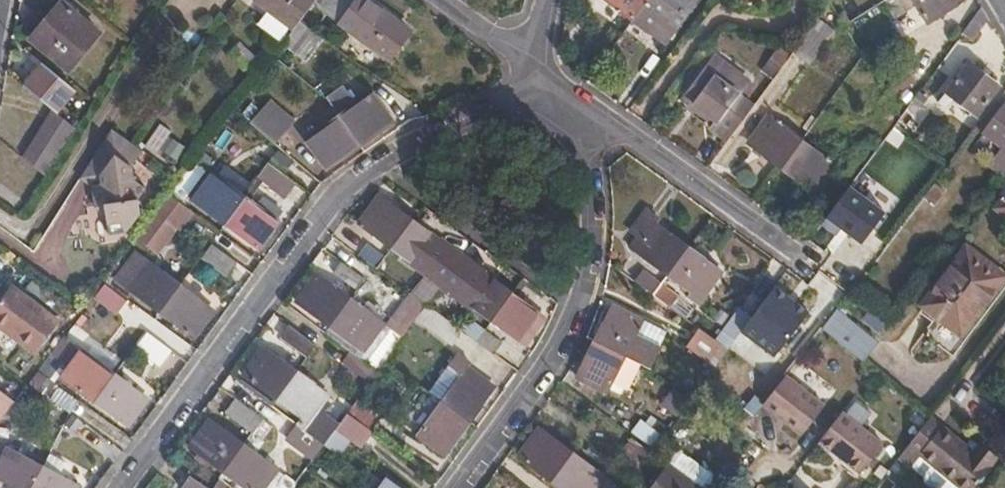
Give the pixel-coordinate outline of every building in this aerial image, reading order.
[(292,32),(300,22),(316,0),(253,0),(252,1),(268,12),(258,25),(280,41),(289,29),(292,32)] [(369,0),(316,0),(300,22),(314,33),(327,16),(391,63),(414,32),(369,0)] [(633,20),(648,0),(605,0),(633,20)] [(633,20),(665,45),(697,1),(697,0),(648,0),(633,20)] [(906,13),(898,0),(887,0),(884,2),(895,20),(906,13)] [(906,13),(917,6),(928,23),(956,5),(953,0),(898,0),(906,13)] [(62,1),(29,40),(68,71),(100,33),(62,1)] [(973,42),(990,19),(982,7),(962,34),(973,42)] [(838,14),(845,26),(851,22),(844,11),(838,14)] [(835,31),(818,18),(794,53),(811,65),(835,31)] [(303,61),(321,37),(319,37),(314,33),(300,22),(292,32),(283,44),(303,61)] [(781,49),(771,63),(780,70),(790,56),(781,49)] [(710,128),(728,142),(754,107),(740,97),(751,82),(716,56),(685,98),(716,120),(710,128)] [(780,70),(771,63),(763,74),(772,81),(780,70)] [(44,64),(24,87),(52,110),(57,113),(76,91),(44,64)] [(969,64),(938,103),(943,107),(952,96),(978,115),(1000,86),(969,64)] [(338,115),(360,145),(393,121),(371,91),(338,115)] [(928,99),(919,93),(913,101),(922,108),(928,99)] [(272,99),(251,122),(275,144),(296,121),(272,99)] [(1004,103),(983,132),(1003,147),(989,165),(1004,176),(1004,103)] [(22,158),(45,176),(75,129),(57,113),(52,110),(22,158)] [(907,111),(897,123),(913,135),(923,123),(907,111)] [(326,169),(360,145),(338,115),(305,140),(326,169)] [(812,116),(803,128),(808,131),(817,120),(812,116)] [(749,144),(782,168),(802,141),(768,117),(749,144)] [(835,132),(818,120),(802,141),(819,154),(835,132)] [(112,130),(80,179),(92,186),(95,207),(106,206),(109,236),(123,233),(125,234),(141,215),(139,201),(146,190),(133,180),(131,167),(143,152),(112,130)] [(802,141),(782,168),(816,193),(836,166),(819,154),(802,141)] [(182,180),(194,188),(207,170),(195,161),(182,180)] [(285,199),(296,184),(270,164),(259,179),(285,199)] [(224,226),(245,198),(212,174),(191,202),(224,226)] [(170,196),(182,204),(194,188),(182,180),(170,196)] [(935,183),(924,198),(935,206),(946,191),(935,183)] [(850,187),(827,218),(861,243),(885,212),(850,187)] [(180,232),(194,213),(182,204),(170,196),(169,195),(136,239),(158,256),(178,229),(180,232)] [(391,250),(412,221),(392,207),(379,197),(358,226),(391,250)] [(996,209),(1004,215),(1004,197),(996,209)] [(277,222),(245,198),(224,226),(257,250),(277,222)] [(668,276),(689,247),(657,224),(661,219),(648,210),(631,233),(638,239),(631,249),(668,276)] [(429,277),(449,249),(432,237),(412,221),(391,250),(429,277)] [(351,234),(343,245),(360,257),(367,246),(351,234)] [(227,277),(237,263),(212,244),(201,259),(227,277)] [(360,257),(377,269),(385,258),(367,246),(360,257)] [(722,271),(689,247),(668,276),(691,292),(688,297),(698,305),(722,271)] [(921,306),(961,336),(1004,279),(1004,276),(967,247),(921,306)] [(441,286),(462,258),(449,249),(429,277),(441,286)] [(116,282),(159,314),(179,287),(136,255),(116,282)] [(475,267),(462,258),(441,286),(454,296),(475,267)] [(365,280),(341,262),(332,275),(356,293),(365,280)] [(454,296),(491,322),(513,294),(493,282),(475,267),(454,296)] [(644,270),(635,282),(653,295),(662,283),(644,270)] [(297,304),(329,328),(350,300),(317,276),(297,304)] [(0,301),(0,330),(35,356),(60,321),(12,285),(0,301)] [(105,285),(93,301),(115,317),(126,300),(105,285)] [(664,285),(655,296),(670,308),(679,296),(664,285)] [(179,287),(159,314),(193,339),(212,312),(179,287)] [(530,305),(513,294),(491,322),(524,346),(546,317),(530,305)] [(849,298),(841,308),(863,324),(870,313),(849,298)] [(378,372),(378,373),(386,362),(402,339),(401,338),(415,319),(399,308),(385,327),(350,300),(329,328),(325,334),(350,352),(378,372)] [(340,424),(347,414),(357,400),(366,389),(367,388),(378,373),(378,372),(369,383),(342,364),(350,352),(325,334),(283,303),(278,309),(274,315),(289,326),(316,345),(307,358),(296,374),(327,396),(325,399),(332,404),(326,413),(340,424)] [(624,357),(652,370),(663,347),(660,346),(636,334),(643,320),(613,305),(595,343),(595,342),(624,357)] [(452,340),(460,329),(427,306),(419,317),(452,340)] [(739,309),(725,328),(737,337),(752,318),(739,309)] [(863,361),(878,343),(838,309),(823,328),(863,361)] [(477,342),(486,331),(468,318),(460,329),(477,342)] [(636,334),(660,346),(667,333),(643,320),(636,334)] [(316,345),(289,326),(279,338),(307,358),(316,345)] [(715,368),(728,350),(699,329),(686,347),(715,368)] [(722,329),(716,337),(730,348),(736,340),(722,329)] [(418,337),(409,330),(403,338),(412,345),(418,337)] [(477,342),(496,355),(504,344),(486,331),(477,342)] [(159,368),(172,351),(147,333),(135,350),(159,368)] [(52,357),(61,364),(75,346),(65,339),(52,357)] [(595,342),(595,343),(577,379),(606,393),(624,357),(595,342)] [(243,377),(276,401),(296,374),(263,349),(243,377)] [(94,403),(114,376),(81,351),(68,368),(61,378),(94,403)] [(378,372),(350,352),(342,364),(369,383),(378,372)] [(441,401),(470,422),(494,389),(466,368),(469,363),(458,355),(449,366),(461,375),(441,401)] [(40,373),(50,380),(61,364),(52,357),(40,373)] [(429,393),(441,401),(461,375),(449,366),(429,393)] [(49,400),(59,387),(50,380),(40,373),(39,371),(29,384),(49,400)] [(296,425),(324,446),(340,424),(326,413),(332,404),(325,399),(327,396),(296,374),(276,401),(301,419),(296,425)] [(147,400),(114,376),(94,403),(127,427),(147,400)] [(824,407),(785,377),(763,406),(801,436),(824,407)] [(359,402),(382,419),(389,409),(365,391),(359,402)] [(0,392),(0,420),(13,402),(0,392)] [(264,419),(235,399),(225,414),(253,434),(264,419)] [(349,415),(373,432),(382,419),(359,402),(357,400),(347,414),(349,415)] [(445,455),(470,422),(441,401),(417,434),(445,455)] [(842,413),(820,442),(861,473),(883,445),(842,413)] [(361,448),(373,432),(349,415),(337,431),(361,448)] [(908,447),(961,487),(971,487),(989,466),(986,463),(993,455),(978,442),(971,451),(930,417),(908,447)] [(641,420),(631,433),(652,448),(662,436),(641,420)] [(224,474),(244,446),(210,422),(190,449),(224,474)] [(551,482),(573,453),(540,428),(518,457),(551,482)] [(300,430),(293,439),(314,454),(320,445),(300,430)] [(651,454),(632,440),(623,452),(642,466),(651,454)] [(265,486),(268,487),(276,487),(284,476),(244,446),(224,474),(243,487),(264,487),(265,486)] [(44,466),(9,447),(0,463),(0,481),(14,487),(32,487),(44,466)] [(702,487),(714,487),(720,481),(679,451),(669,463),(702,487)] [(573,453),(551,482),(559,487),(598,487),(606,478),(573,453)] [(51,454),(44,466),(61,475),(67,463),(51,454)] [(669,463),(668,463),(650,487),(702,487),(669,463)] [(44,466),(32,487),(78,487),(79,485),(61,475),(44,466)] [(296,483),(286,476),(277,487),(292,487),(296,483)] [(189,477),(182,487),(207,487),(189,477)] [(386,477),(378,487),(402,487),(386,477)]
